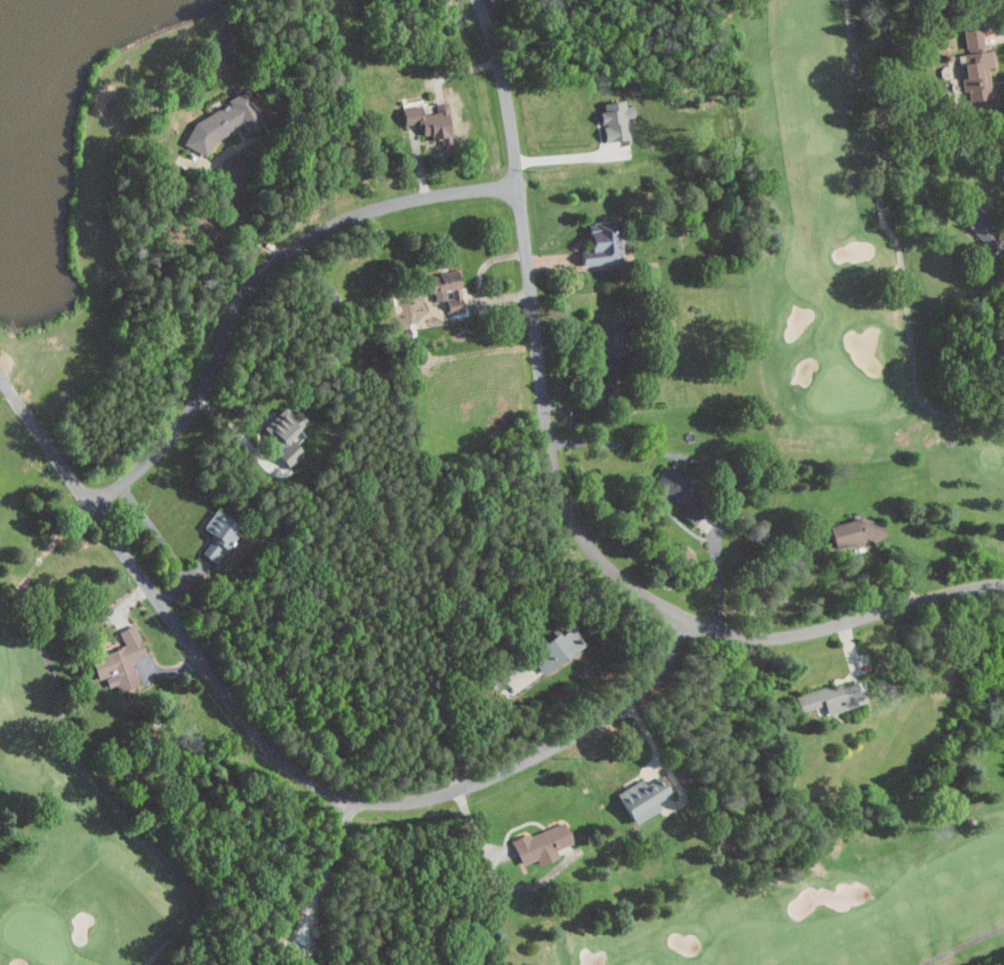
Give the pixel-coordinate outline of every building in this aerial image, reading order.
[(964,49),(983,47),(981,29),(962,30),(964,49)] [(987,68),(993,67),(991,51),(959,54),(963,97),(990,94),(987,68)] [(241,126),(245,132),(261,123),(243,93),(181,130),(195,153),(241,126)] [(399,110),(402,126),(416,123),(418,136),(427,135),(429,142),(442,140),(443,148),(453,146),(445,101),(399,110)] [(624,118),(631,117),(630,107),(622,107),(621,101),(600,104),(601,112),(597,113),(601,143),(627,139),(624,118)] [(998,237),(987,226),(994,219),(972,199),(956,216),(989,246),(998,237)] [(578,265),(617,259),(612,219),(582,223),(586,252),(576,254),(578,265)] [(463,312),(458,278),(432,282),(437,315),(463,312)] [(594,358),(608,357),(608,364),(616,364),(614,317),(592,318),(594,358)] [(684,507),(678,515),(690,523),(702,506),(689,498),(692,493),(681,485),(685,480),(663,465),(647,488),(662,498),(665,493),(684,507)] [(214,509),(199,529),(211,538),(200,553),(215,564),(241,529),(214,509)] [(832,527),(839,548),(881,533),(873,513),(832,527)] [(87,657),(95,680),(102,677),(105,687),(114,684),(116,691),(137,684),(129,660),(143,656),(133,624),(117,629),(122,646),(87,657)] [(521,650),(532,670),(577,646),(566,625),(551,633),(551,634),(521,650)] [(793,696),(797,712),(817,706),(820,715),(860,703),(853,679),(793,696)] [(652,801),(668,793),(659,776),(643,785),(639,778),(612,793),(629,824),(656,809),(652,801)] [(527,834),(526,833),(508,839),(517,864),(534,859),(536,864),(555,857),(552,849),(569,843),(561,822),(527,834)]
